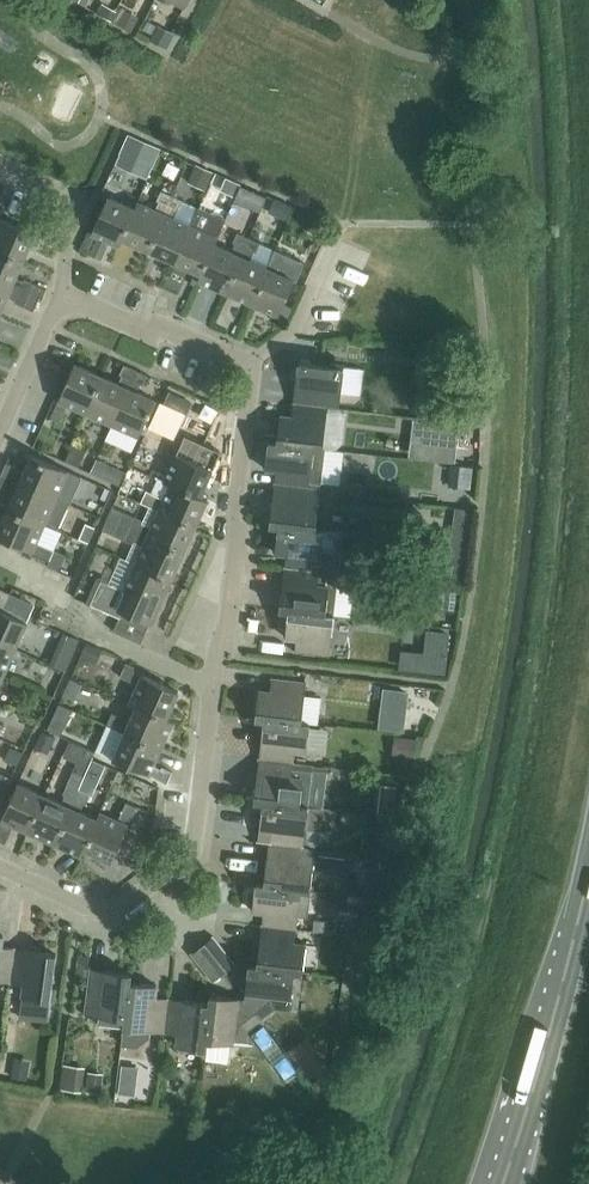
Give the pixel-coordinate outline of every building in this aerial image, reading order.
[(173,33),(158,25),(150,40),(165,48),(173,33)] [(64,107),(81,111),(86,89),(69,85),(64,107)] [(160,149),(128,135),(119,154),(152,168),(160,149)] [(213,172),(197,164),(188,182),(205,190),(213,172)] [(241,185),(227,178),(221,191),(235,197),(241,185)] [(264,193),(245,185),(238,203),(257,210),(264,193)] [(121,239),(122,239),(148,251),(172,196),(161,191),(156,201),(159,202),(155,210),(137,202),(134,209),(121,239)] [(148,251),(174,262),(190,225),(173,218),(176,210),(179,211),(183,201),(172,196),(148,251)] [(122,239),(121,239),(134,209),(107,197),(91,233),(88,231),(80,250),(92,256),(100,238),(119,246),(122,239)] [(274,198),(268,211),(286,219),(292,206),(274,198)] [(200,274),(214,244),(214,245),(225,220),(198,208),(190,225),(174,262),(200,274)] [(22,261),(34,234),(0,219),(0,252),(22,261)] [(224,293),(248,238),(237,233),(232,243),(235,244),(231,252),(214,245),(214,244),(200,274),(196,281),(224,293)] [(224,293),(250,304),(266,268),(249,260),(253,252),(255,253),(260,243),(248,238),(224,293)] [(0,252),(0,283),(38,300),(43,288),(24,280),(22,282),(15,279),(22,261),(0,252)] [(266,268),(250,304),(277,316),(293,281),(296,282),(304,263),(292,258),(284,275),(266,268)] [(7,297),(15,300),(13,303),(33,311),(38,300),(0,283),(0,312),(7,297)] [(298,362),(292,404),(326,408),(339,395),(340,395),(343,368),(298,362)] [(85,413),(101,377),(74,365),(58,400),(55,399),(47,418),(59,423),(67,405),(85,413)] [(85,413),(111,425),(135,370),(123,365),(119,375),(122,376),(118,384),(101,377),(85,413)] [(135,370),(111,425),(138,437),(154,400),(136,392),(140,384),(142,385),(146,375),(135,370)] [(170,390),(164,404),(186,413),(192,399),(170,390)] [(150,424),(133,462),(152,471),(169,432),(176,435),(186,413),(164,404),(160,402),(150,424)] [(276,442),(276,443),(313,447),(322,448),(325,421),(326,408),(292,404),(291,417),(279,416),(276,442)] [(199,497),(200,496),(220,452),(184,436),(176,454),(175,453),(163,479),(162,482),(169,485),(170,484),(199,497)] [(274,484),(308,488),(319,489),(324,449),(322,449),(313,448),(313,447),(276,443),(276,442),(268,441),(264,469),(275,471),(274,484)] [(0,475),(55,499),(67,472),(67,471),(30,455),(23,474),(15,470),(16,468),(6,463),(0,475)] [(109,466),(97,461),(91,474),(103,480),(109,466)] [(0,475),(0,476),(0,488),(5,491),(7,488),(15,492),(7,509),(43,525),(44,524),(56,530),(67,505),(55,500),(55,499),(0,475)] [(140,503),(158,511),(158,510),(194,527),(207,500),(200,496),(199,497),(170,484),(169,485),(163,499),(145,491),(143,496),(132,491),(129,498),(140,503)] [(319,489),(308,488),(274,484),(269,526),(277,527),(277,526),(315,530),(318,503),(317,503),(319,489)] [(129,529),(183,553),(194,527),(158,510),(158,511),(150,528),(142,524),(144,522),(114,508),(108,520),(129,529)] [(43,525),(7,509),(0,525),(0,538),(30,552),(29,554),(48,563),(54,551),(36,543),(43,525)] [(134,564),(171,580),(183,553),(129,529),(108,520),(103,532),(133,545),(135,542),(142,546),(134,564)] [(96,528),(86,524),(80,540),(89,544),(96,528)] [(277,526),(277,527),(274,553),(286,555),(284,568),(318,572),(338,574),(341,552),(321,550),(323,531),(315,530),(277,526)] [(65,556),(54,551),(48,566),(58,571),(65,556)] [(119,617),(112,632),(140,644),(149,624),(151,625),(171,580),(134,564),(123,591),(102,582),(91,605),(119,617)] [(284,568),(279,610),(287,611),(287,610),(333,615),(338,574),(318,572),(284,568)] [(422,586),(420,606),(455,611),(458,591),(422,586)] [(14,650),(27,623),(2,612),(10,594),(0,590),(0,644),(14,650)] [(341,590),(341,618),(360,618),(360,590),(341,590)] [(330,643),(333,615),(287,610),(287,611),(284,637),(296,639),(294,652),(328,656),(329,643),(330,643)] [(51,619),(40,614),(37,621),(49,626),(51,619)] [(63,633),(57,646),(72,653),(78,639),(63,633)] [(14,650),(0,644),(0,675),(3,677),(14,650)] [(103,651),(87,644),(81,658),(97,665),(103,651)] [(165,719),(166,719),(177,692),(142,676),(143,673),(124,665),(119,677),(137,685),(129,704),(135,707),(136,706),(165,719)] [(255,718),(263,720),(263,719),(300,723),(301,722),(304,696),(303,696),(305,682),(271,678),(269,692),(258,690),(255,718)] [(82,685),(70,680),(63,696),(75,701),(82,685)] [(383,687),(378,727),(403,731),(408,691),(383,687)] [(58,705),(47,729),(60,735),(71,711),(58,705)] [(172,722),(166,719),(165,719),(136,706),(135,707),(128,724),(120,720),(121,718),(111,713),(106,725),(124,733),(124,732),(160,749),(172,722)] [(263,720),(258,759),(292,764),(294,750),(306,751),(309,723),(301,722),(300,723),(263,719),(263,720)] [(124,732),(124,733),(112,760),(166,784),(172,772),(162,767),(161,769),(153,766),(160,749),(124,732)] [(314,766),(292,764),(258,759),(253,801),(262,802),(299,806),(299,805),(309,806),(314,766)] [(83,777),(72,772),(67,784),(78,789),(83,777)] [(27,833),(43,796),(16,784),(0,821),(0,842),(4,844),(9,834),(6,833),(10,825),(27,833)] [(27,833),(54,844),(78,790),(66,785),(62,795),(64,796),(61,804),(43,796),(27,833)] [(380,785),(379,794),(396,796),(397,787),(380,785)] [(78,790),(54,844),(81,856),(84,849),(83,849),(97,820),(96,819),(79,812),(83,804),(85,805),(89,795),(78,790)] [(268,844),(302,848),(304,834),(305,830),(321,831),(324,808),(309,806),(299,805),(299,806),(262,802),(259,829),(270,830),(268,844)] [(99,812),(96,819),(97,820),(83,849),(84,849),(110,861),(126,826),(129,827),(138,808),(125,803),(117,820),(99,812)] [(367,846),(367,833),(333,832),(332,845),(367,846)] [(302,848),(268,844),(264,884),(263,884),(301,889),(300,889),(309,891),(312,862),(301,861),(302,848)] [(237,857),(235,869),(254,873),(256,860),(237,857)] [(263,912),(261,926),(295,930),(297,916),(300,889),(301,889),(263,884),(264,884),(255,883),(252,911),(263,912)] [(261,926),(256,966),(293,971),(293,972),(302,973),(305,945),(293,943),(295,930),(261,926)] [(14,949),(1,947),(2,936),(0,936),(0,981),(10,982),(14,949)] [(202,946),(224,974),(235,964),(213,937),(202,946)] [(213,982),(224,974),(202,946),(191,955),(213,982)] [(55,955),(14,949),(10,982),(23,984),(22,996),(49,1000),(55,955)] [(244,998),(243,998),(259,1019),(274,1008),(289,1010),(293,972),(293,971),(256,966),(248,965),(244,998)] [(124,1019),(129,983),(130,983),(131,974),(89,969),(83,1014),(97,1016),(124,1019)] [(124,1019),(123,1028),(151,1031),(164,1032),(168,999),(155,997),(156,986),(130,983),(129,983),(124,1019)] [(259,1019),(243,998),(243,999),(209,995),(208,1004),(209,1004),(204,1041),(205,1041),(232,1044),(232,1040),(244,1041),(246,1030),(259,1019)] [(209,1004),(208,1004),(168,999),(164,1032),(178,1034),(176,1046),(204,1049),(205,1041),(204,1041),(209,1004)] [(104,1074),(88,1072),(87,1080),(80,1079),(79,1086),(87,1087),(86,1091),(102,1093),(104,1074)]
